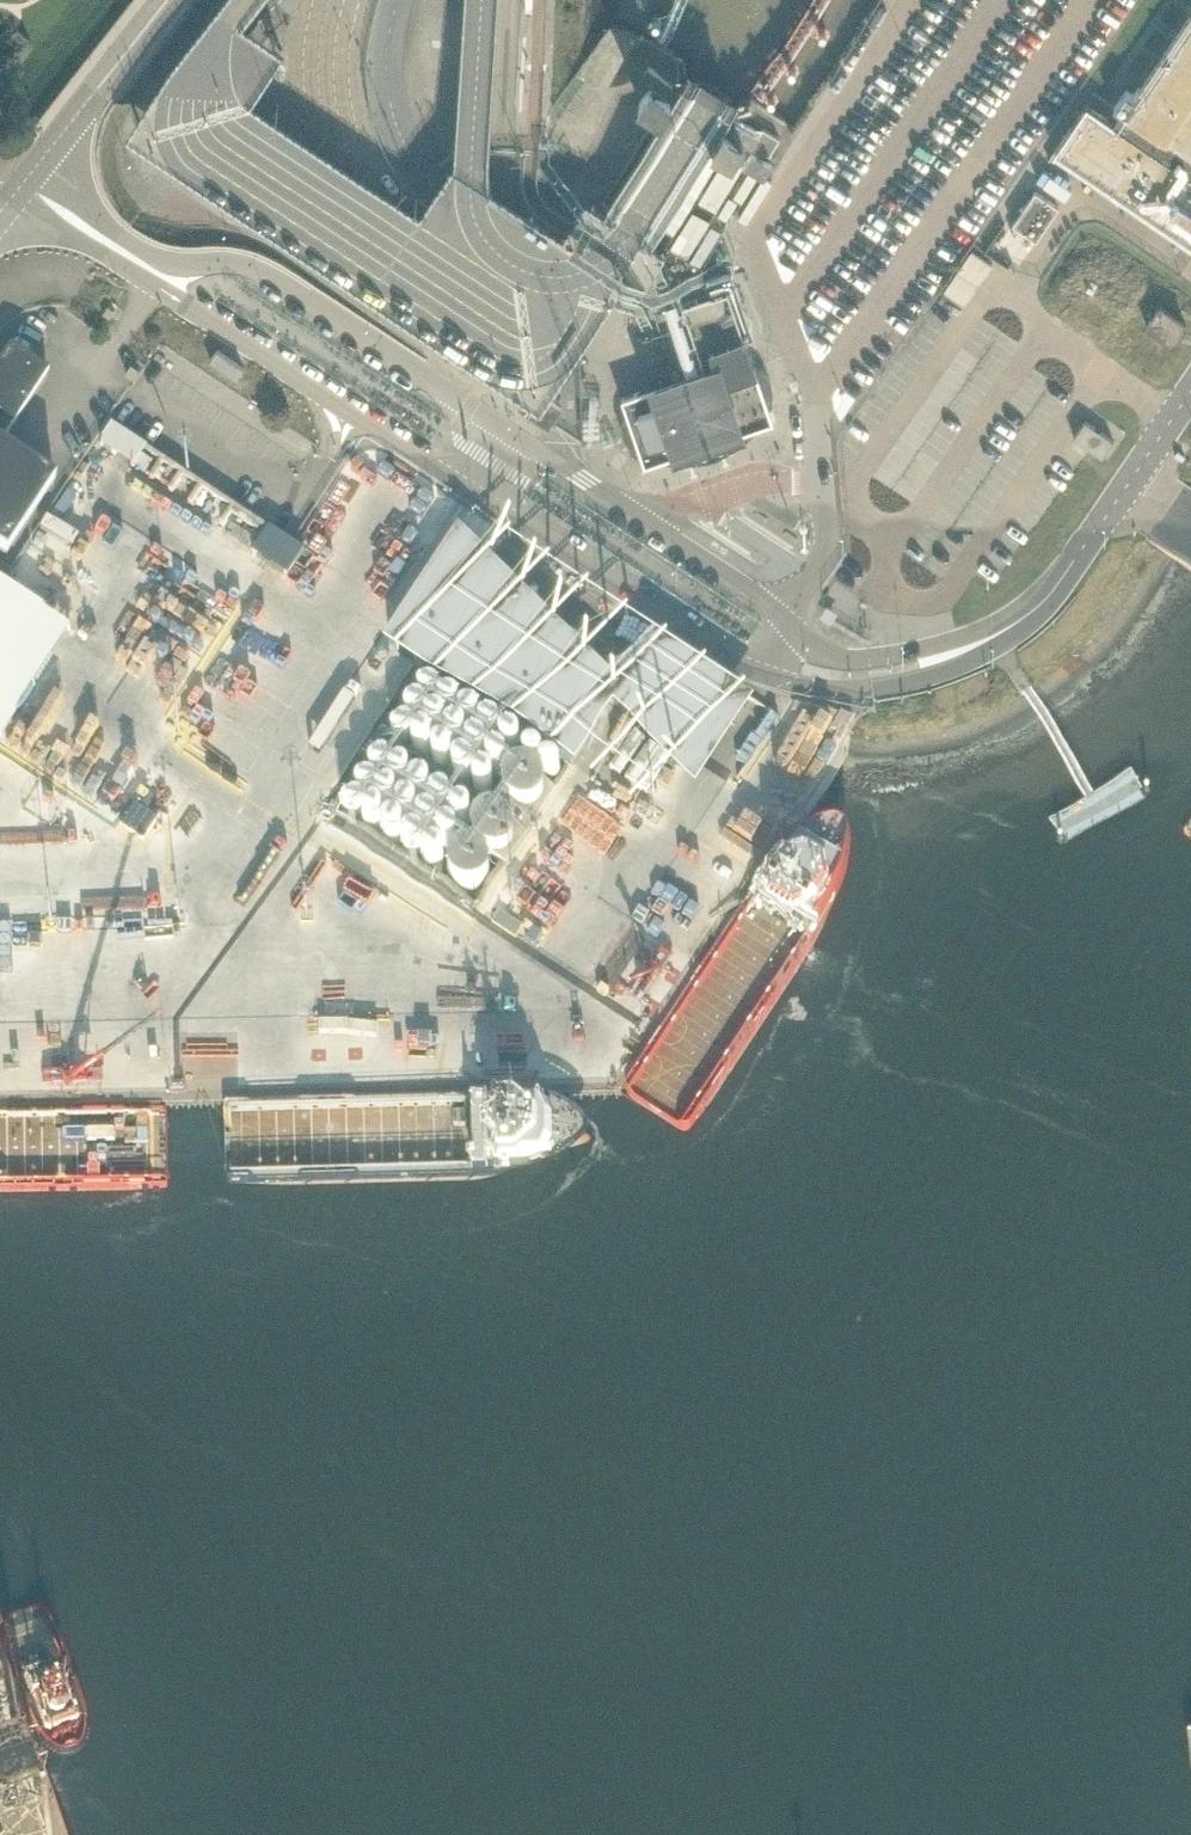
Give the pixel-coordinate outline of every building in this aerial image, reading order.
[(1050,157),(1051,157),(1052,157),(1056,151),(1059,147),(1089,168),(1158,215),(1190,237),(1190,14),(1177,34),(1177,35),(1164,55),(1161,58),(1159,62),(1147,79),(1144,83),(1142,87),(1140,85),(1136,91),(1135,92),(1128,87),(1116,104),(1096,90),(1095,91),(1123,111),(1120,115),(1116,120),(1088,101),(1082,109),(1050,157)] [(678,70),(653,56),(652,58),(649,62),(642,75),(650,80),(647,85),(646,87),(643,92),(637,105),(634,110),(638,112),(651,120),(655,122),(656,123),(659,118),(666,107),(669,102),(675,91),(674,91),(680,80),(683,74),(678,70)] [(739,116),(732,112),(728,118),(721,132),(718,137),(711,149),(708,154),(712,156),(726,164),(730,167),(733,162),(735,159),(744,164),(766,176),(773,162),(774,161),(774,160),(777,156),(777,155),(771,152),(779,138),(759,126),(739,116)] [(710,157),(667,226),(675,231),(717,161),(710,157)] [(722,163),(700,198),(717,209),(743,164),(736,160),(731,168),(722,163)] [(750,168),(735,194),(744,199),(758,174),(750,168)] [(1060,169),(1057,174),(1062,178),(1065,172),(1060,169)] [(1052,173),(1046,182),(1067,196),(1073,186),(1052,173)] [(1067,174),(1064,179),(1069,182),(1072,177),(1067,174)] [(763,176),(739,215),(748,221),(773,181),(771,180),(765,177),(763,176)] [(1037,189),(1023,208),(1014,222),(1038,238),(1060,204),(1037,189)] [(730,193),(719,212),(728,217),(739,199),(730,193)] [(672,245),(689,255),(712,218),(694,207),(672,245)] [(691,257),(702,263),(711,248),(723,228),(713,221),(691,257)] [(945,289),(965,302),(993,261),(974,248),(945,289)] [(712,291),(684,301),(701,353),(706,366),(732,358),(738,356),(747,352),(753,351),(747,336),(755,333),(752,324),(746,308),(733,270),(708,279),(712,291)] [(1094,279),(1088,286),(1093,290),(1099,283),(1094,279)] [(110,302),(105,309),(111,314),(116,306),(110,302)] [(224,349),(218,346),(211,356),(239,375),(246,365),(224,349)] [(50,375),(39,368),(10,350),(9,351),(0,365),(0,448),(6,440),(50,375)] [(159,350),(156,356),(165,361),(168,356),(159,350)] [(638,390),(624,395),(631,415),(625,417),(624,421),(624,424),(624,428),(625,432),(627,435),(629,439),(632,442),(635,445),(638,447),(642,448),(647,462),(661,457),(666,455),(685,449),(688,448),(716,438),(720,437),(761,423),(766,421),(775,418),(771,404),(773,400),(774,396),(775,392),(775,388),(774,383),(773,379),(771,376),(769,372),(766,369),(763,367),(760,366),(757,364),(753,351),(747,352),(738,356),(732,358),(706,366),(638,390)] [(133,360),(127,368),(135,374),(141,366),(133,360)] [(550,415),(559,402),(534,387),(526,399),(550,415)] [(599,407),(586,408),(587,437),(600,436),(599,407)] [(1075,435),(1093,448),(1103,455),(1114,439),(1104,432),(1086,419),(1075,435)] [(114,425),(101,444),(103,446),(114,453),(116,454),(133,465),(135,466),(147,447),(114,425)] [(1182,445),(1188,449),(1190,444),(1185,440),(1182,445)] [(6,557),(55,483),(0,449),(0,553),(6,557)] [(392,508),(412,480),(368,449),(351,473),(364,482),(347,506),(366,520),(381,499),(392,508)] [(149,520),(158,506),(130,488),(121,502),(149,520)] [(387,643),(392,646),(450,557),(459,563),(542,617),(525,643),(615,702),(574,766),(578,768),(613,719),(695,799),(753,710),(652,645),(633,659),(613,679),(591,658),(589,660),(587,661),(584,660),(583,657),(584,654),(585,652),(558,626),(556,627),(554,627),(553,626),(552,625),(552,623),(552,621),(553,620),(461,530),(387,643)] [(811,553),(811,551),(810,550),(809,549),(807,548),(806,548),(805,549),(804,549),(803,551),(802,552),(802,553),(803,554),(804,555),(805,556),(806,557),(807,557),(809,556),(810,555),(810,554),(811,553)] [(459,563),(450,557),(392,646),(400,652),(417,663),(574,766),(615,702),(525,643),(542,617),(459,563)] [(73,630),(0,582),(0,740),(73,630)] [(840,618),(829,612),(825,619),(822,623),(833,629),(835,625),(840,618)] [(428,699),(431,699),(434,698),(436,697),(438,694),(439,691),(439,688),(438,685),(436,683),(434,681),(431,680),(428,680),(425,681),(423,683),(421,685),(420,688),(420,691),(421,694),(422,696),(425,698),(428,699)] [(448,712),(451,712),(454,711),(456,710),(458,707),(459,704),(459,701),(458,699),(456,696),(454,694),(451,693),(448,693),(445,694),(443,696),(441,698),(440,701),(440,704),(441,707),(442,709),(445,711),(448,712)] [(413,721),(416,721),(419,720),(422,718),(423,716),(424,713),(424,710),(424,707),(422,705),(419,703),(417,702),(413,702),(411,703),(408,705),(406,707),(405,710),(405,713),(406,716),(408,718),(410,720),(413,721)] [(468,725),(471,725),(474,724),(476,723),(478,720),(479,717),(479,714),(478,712),(476,709),(474,707),(471,706),(468,706),(465,707),(463,709),(461,711),(460,714),(460,717),(461,720),(463,723),(465,724),(468,725)] [(433,734),(436,734),(439,733),(441,732),(443,729),(444,726),(444,723),(443,720),(442,718),(439,716),(436,715),(433,715),(431,716),(428,718),(426,720),(425,723),(425,726),(426,729),(428,731),(430,733),(433,734)] [(489,739),(493,739),(495,738),(498,737),(500,734),(501,731),(501,728),(500,725),(498,723),(496,721),(493,720),(490,720),(487,721),(484,723),(483,725),(482,728),(482,731),(482,734),(484,736),(487,738),(489,739)] [(399,741),(402,741),(405,741),(407,739),(409,736),(410,734),(410,731),(409,728),(407,725),(405,723),(402,722),(399,722),(396,723),(394,725),(392,727),(391,730),(391,733),(392,736),(393,739),(396,740),(399,741)] [(453,747),(456,747),(459,746),(462,745),(463,742),(464,739),(465,736),(464,733),(462,731),(459,729),(457,728),(454,728),(451,729),(448,731),(446,733),(445,736),(445,739),(446,742),(448,744),(450,746),(453,747)] [(508,751),(511,751),(514,751),(516,749),(518,746),(519,744),(519,741),(518,738),(516,735),(514,733),(511,732),(508,732),(505,733),(503,735),(501,737),(500,740),(500,743),(501,746),(503,749),(505,750),(508,751)] [(419,754),(422,755),(425,754),(427,752),(429,750),(430,747),(430,744),(429,741),(427,738),(425,737),(422,736),(419,736),(416,736),(414,738),(412,741),(411,743),(411,746),(412,749),(413,752),(416,754),(419,754)] [(475,761),(478,761),(481,760),(483,759),(485,756),(486,753),(486,750),(485,748),(483,745),(481,743),(478,742),(475,742),(472,743),(470,745),(468,747),(467,750),(467,753),(468,756),(469,758),(472,760),(475,761)] [(439,768),(442,768),(445,767),(447,765),(449,763),(450,760),(450,757),(449,754),(447,751),(445,750),(442,749),(439,749),(436,749),(434,751),(432,754),(431,756),(431,759),(432,762),(434,765),(436,767),(439,768)] [(534,765),(536,765),(538,765),(540,763),(542,761),(542,759),(543,757),(542,755),(541,753),(539,751),(537,750),(535,750),(532,751),(530,752),(529,754),(528,756),(528,758),(528,761),(530,763),(531,764),(534,765)] [(380,772),(383,772),(386,771),(388,769),(390,767),(391,764),(391,761),(390,758),(389,756),(386,754),(383,753),(380,753),(377,754),(375,756),(373,758),(372,761),(372,764),(373,767),(375,769),(377,771),(380,772)] [(493,773),(496,773),(499,773),(502,771),(503,768),(504,766),(504,763),(504,760),(502,757),(499,755),(497,754),(494,754),(491,755),(488,757),(486,759),(485,762),(485,765),(486,768),(488,771),(490,772),(493,773)] [(550,776),(553,776),(555,775),(557,774),(558,772),(559,770),(559,768),(559,765),(558,763),(556,762),(554,761),(551,761),(549,762),(547,763),(546,765),(545,767),(545,769),(545,771),(546,773),(548,775),(550,776)] [(460,782),(464,782),(466,781),(469,779),(471,777),(472,774),(472,771),(471,768),(469,766),(467,764),(464,763),(461,763),(458,764),(455,765),(454,768),(453,771),(453,774),(454,777),(455,779),(458,781),(460,782)] [(400,785),(403,785),(406,784),(408,783),(410,780),(411,777),(411,774),(410,771),(408,769),(406,767),(403,766),(400,766),(397,767),(395,769),(393,771),(392,774),(392,777),(393,780),(395,782),(397,784),(400,785)] [(516,811),(523,812),(530,810),(536,806),(540,801),(542,795),(543,788),(541,781),(537,775),(532,771),(526,768),(519,768),(512,770),(506,773),(502,779),(499,785),(499,792),(501,799),(504,804),(510,809),(516,811)] [(365,794),(368,795),(371,794),(374,792),(376,789),(377,787),(377,784),(376,781),(374,778),(372,776),(369,776),(366,775),(363,776),(360,778),(358,780),(358,783),(357,786),(358,789),(360,792),(362,793),(365,794)] [(479,794),(482,794),(485,793),(487,791),(489,789),(490,786),(490,783),(489,780),(487,778),(485,776),(482,775),(479,775),(476,776),(474,778),(472,780),(471,783),(471,786),(472,789),(473,791),(476,793),(479,794)] [(420,798),(423,798),(426,797),(428,796),(430,793),(431,790),(431,787),(430,784),(429,782),(426,780),(423,779),(420,779),(417,780),(415,782),(413,784),(412,787),(412,790),(413,793),(415,795),(417,797),(420,798)] [(385,808),(388,808),(391,807),(394,805),(395,803),(396,800),(397,797),(396,794),(394,791),(391,790),(389,789),(386,789),(383,790),(380,791),(378,794),(377,796),(377,799),(378,802),(380,805),(382,807),(385,808)] [(440,811),(443,811),(446,810),(449,809),(450,806),(451,803),(451,800),(451,797),(449,795),(446,793),(443,792),(440,792),(438,793),(435,795),(433,797),(432,800),(432,803),(433,806),(435,808),(437,810),(440,811)] [(350,818),(353,819),(356,818),(358,816),(360,813),(361,811),(361,808),(360,805),(358,802),(356,800),(353,799),(350,799),(347,800),(345,802),(343,804),(342,807),(342,810),(343,813),(345,816),(347,817),(350,818)] [(405,821),(409,821),(411,820),(414,818),(416,816),(417,813),(417,810),(416,807),(414,805),(412,803),(409,802),(406,802),(403,803),(400,804),(399,807),(398,810),(398,813),(398,815),(400,818),(403,820),(405,821)] [(138,803),(122,827),(145,842),(161,817),(138,803)] [(460,824),(463,824),(466,823),(469,822),(470,819),(471,816),(471,813),(471,810),(469,808),(466,806),(464,805),(460,805),(458,806),(455,808),(453,810),(452,813),(452,816),(453,819),(455,821),(457,823),(460,824)] [(491,852),(498,852),(505,851),(511,847),(515,842),(517,835),(518,828),(516,822),(512,816),(507,811),(501,809),(494,808),(487,810),(481,814),(477,819),(474,826),(474,833),(476,839),(479,845),(485,849),(491,852)] [(370,832),(373,832),(376,831),(378,829),(380,827),(381,824),(381,821),(380,818),(378,815),(376,814),(373,813),(370,813),(367,813),(365,815),(363,818),(362,820),(362,823),(363,826),(365,829),(367,831),(370,832)] [(427,835),(430,835),(433,834),(435,832),(437,830),(438,827),(438,824),(437,821),(436,819),(433,817),(430,816),(427,816),(425,817),(422,818),(420,821),(419,824),(419,827),(420,830),(422,832),(424,834),(427,835)] [(390,845),(393,845),(396,844),(398,842),(400,840),(401,837),(401,834),(400,831),(399,829),(396,827),(393,826),(390,826),(387,827),(385,828),(383,831),(382,834),(382,837),(383,839),(385,842),(387,844),(390,845)] [(446,847),(449,847),(452,846),(454,844),(456,842),(457,839),(457,836),(456,833),(454,830),(452,829),(449,828),(446,828),(443,829),(441,830),(439,833),(438,835),(438,839),(439,841),(440,844),(443,846),(446,847)] [(412,859),(415,859),(418,858),(420,856),(422,854),(423,851),(423,848),(422,845),(420,843),(418,841),(415,840),(412,840),(409,841),(407,842),(405,845),(404,848),(404,851),(405,854),(406,856),(409,858),(412,859)] [(465,891),(472,892),(479,890),(485,886),(489,881),(492,874),(492,867),(490,861),(487,855),(481,851),(475,848),(468,848),(461,849),(455,853),(451,858),(448,865),(448,872),(450,878),(454,884),(459,889),(465,891)] [(430,871),(433,871),(436,870),(438,868),(440,866),(441,863),(441,860),(440,857),(439,854),(436,853),(433,852),(430,852),(428,852),(425,854),(423,857),(422,859),(422,862),(423,865),(425,868),(427,870),(430,871)] [(514,1071),(513,1055),(469,1057),(469,1072),(514,1071)]
